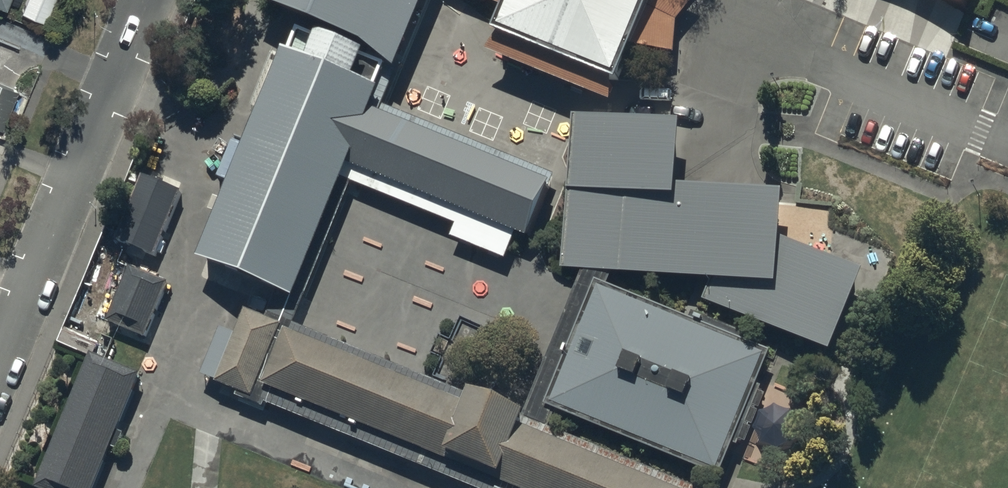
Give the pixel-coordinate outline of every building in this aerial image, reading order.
[(21,10),(45,19),(53,0),(25,0),(21,10)] [(398,78),(430,0),(269,0),(265,10),(368,53),(398,78)] [(507,12),(512,0),(478,0),(507,12)] [(622,93),(661,0),(518,0),(500,43),(622,93)] [(372,113),(379,95),(288,56),(199,265),(295,306),(353,171),(525,243),(548,188),(372,113)] [(2,127),(18,88),(0,81),(0,126),(2,127)] [(575,125),(561,275),(713,289),(703,308),(828,360),(861,280),(785,249),(789,205),(677,195),(683,135),(575,125)] [(181,197),(146,182),(121,243),(157,258),(181,197)] [(169,288),(133,273),(111,326),(147,340),(169,288)] [(718,476),(768,354),(596,286),(547,407),(718,476)] [(506,487),(657,487),(522,431),(525,423),(468,399),(465,408),(288,334),(266,388),(506,487)] [(44,487),(94,487),(139,378),(95,360),(44,487)]
